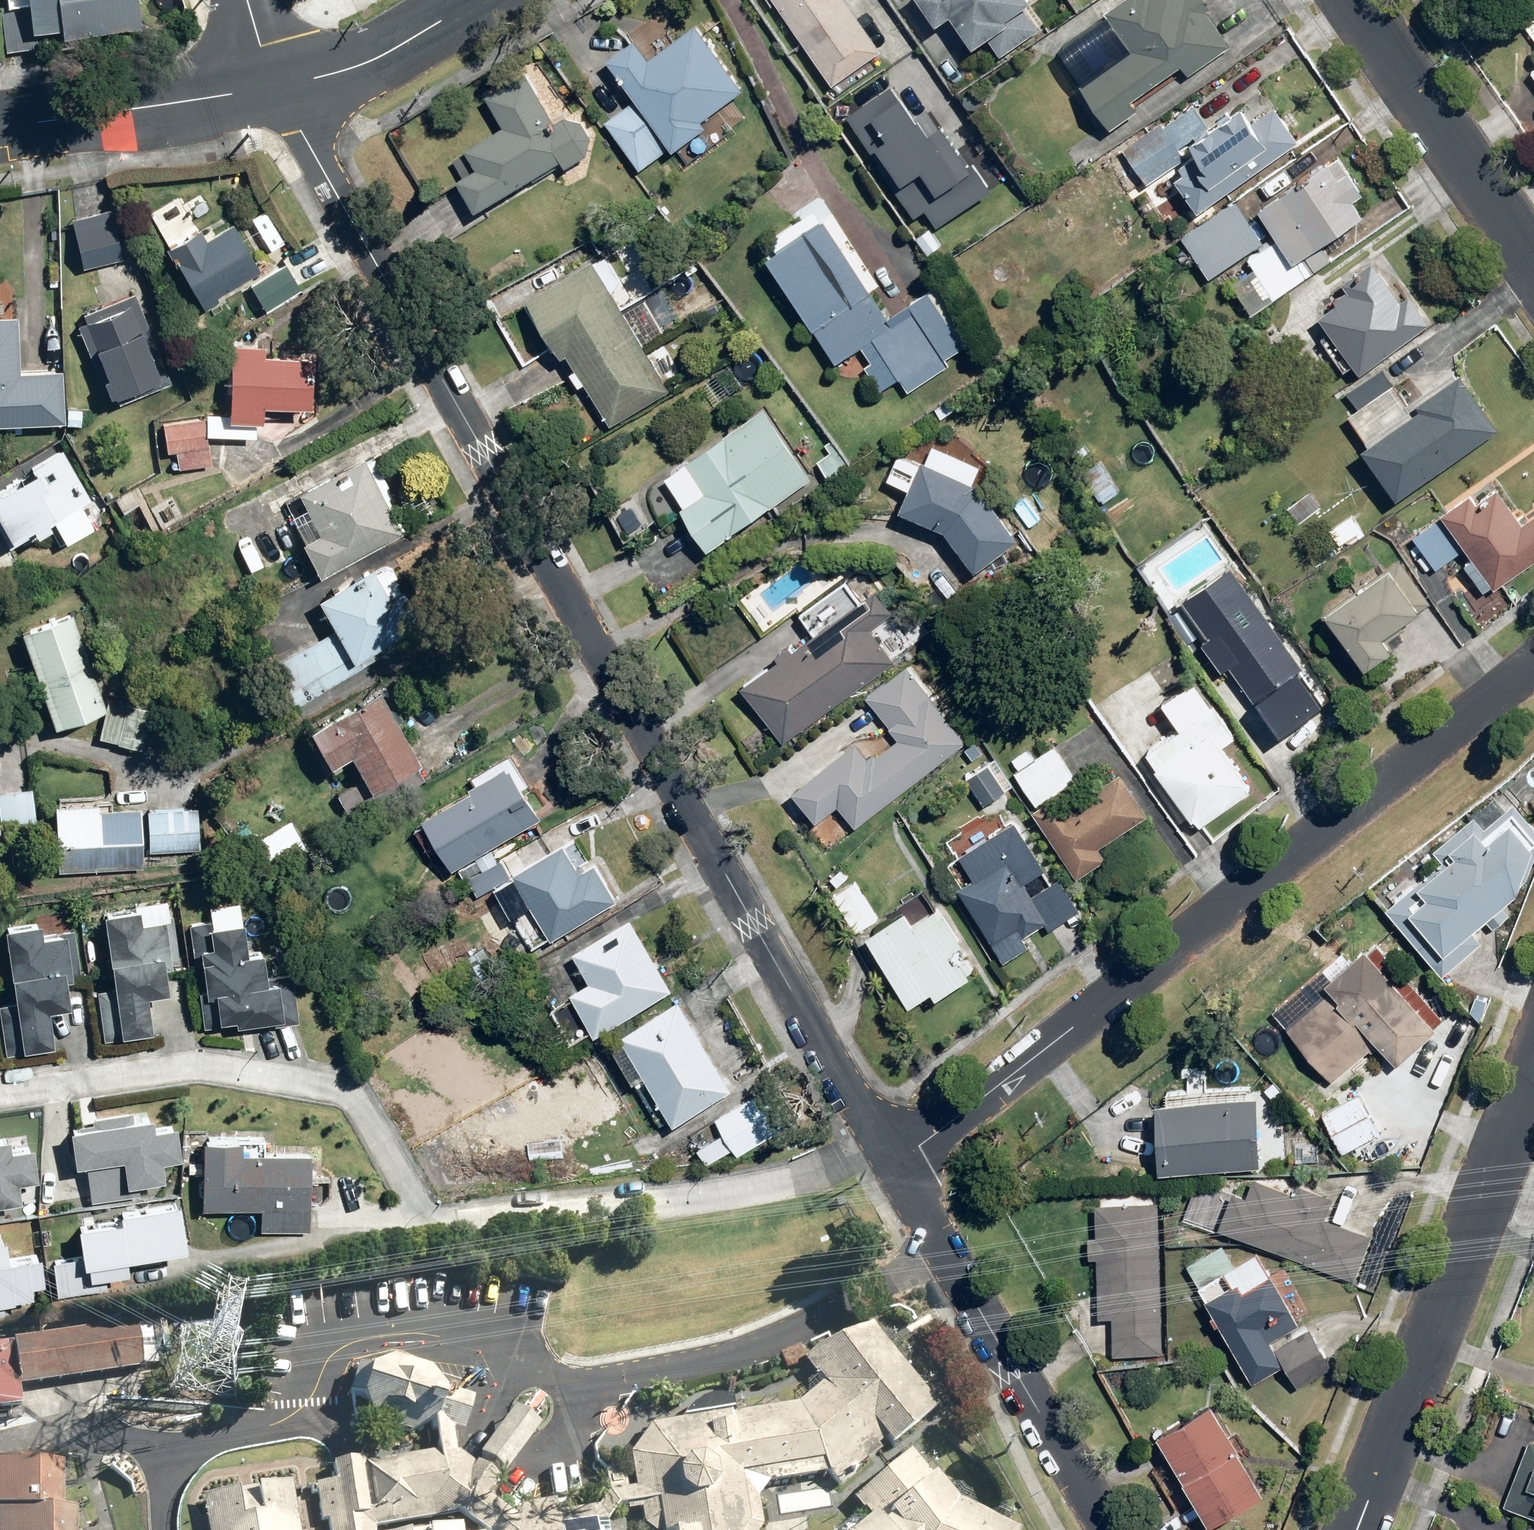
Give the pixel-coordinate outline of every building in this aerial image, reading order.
[(127,0),(16,0),(21,43),(130,29),(127,0)] [(829,88),(876,56),(837,0),(768,0),(829,88)] [(974,27),(991,17),(1007,43),(1038,24),(1024,0),(958,0),(974,27)] [(1053,53),(1079,85),(1073,89),(1105,134),(1131,113),(1124,104),(1176,68),(1185,80),(1230,44),(1195,0),(1121,0),(1053,53)] [(634,170),(663,148),(667,153),(673,148),(684,163),(743,118),(727,98),(737,89),(688,25),(642,61),(628,42),(599,64),(630,105),(601,126),(634,170)] [(468,214),(555,163),(559,170),(581,157),(582,155),(583,154),(584,152),(585,151),(586,149),(586,147),(587,146),(587,144),(587,142),(587,140),(587,139),(587,137),(587,135),(586,133),(586,132),(585,130),(584,129),(583,127),(582,126),(581,124),(580,123),(579,122),(577,121),(576,120),(574,119),(573,118),(571,117),(570,117),(568,116),(566,116),(564,116),(563,116),(561,116),(559,116),(557,116),(550,121),(522,75),(482,98),(499,127),(460,150),(471,170),(450,182),(468,214)] [(887,190),(910,221),(918,215),(931,232),(983,194),(934,127),(924,134),(887,82),(840,115),(891,187),(887,190)] [(1163,125),(1160,121),(1118,151),(1144,186),(1169,168),(1175,176),(1167,181),(1192,215),(1294,141),(1271,109),(1248,125),(1235,108),(1208,127),(1195,109),(1180,120),(1176,115),(1163,125)] [(1327,262),(1316,244),(1357,217),(1346,200),(1357,192),(1335,158),(1253,211),(1272,240),(1243,259),(1250,271),(1227,286),(1246,315),(1327,262)] [(1259,243),(1230,202),(1177,241),(1205,281),(1259,243)] [(765,239),(773,252),(761,260),(831,368),(858,351),(866,364),(861,367),(876,390),(894,378),(904,394),(945,367),(941,362),(972,342),(935,285),(884,318),(866,290),(878,283),(833,214),(819,223),(810,210),(765,239)] [(259,212),(246,220),(267,252),(280,243),(259,212)] [(110,215),(67,216),(67,268),(111,267),(110,215)] [(254,270),(222,220),(195,238),(190,230),(168,245),(179,261),(166,269),(193,310),(254,270)] [(666,392),(605,289),(620,280),(604,254),(517,306),(549,360),(562,352),(607,427),(666,392)] [(296,291),(281,265),(245,286),(261,313),(296,291)] [(1355,287),(1313,318),(1354,376),(1426,326),(1407,299),(1399,304),(1393,295),(1387,286),(1377,272),(1355,287)] [(166,380),(127,294),(64,322),(99,401),(148,379),(151,387),(166,380)] [(55,428),(55,374),(13,374),(13,322),(0,323),(0,428),(55,428)] [(251,406),(298,407),(298,347),(217,347),(216,413),(200,413),(200,424),(161,424),(161,468),(201,468),(202,438),(251,438),(251,406)] [(1392,387),(1378,370),(1343,393),(1354,409),(1343,417),(1360,443),(1351,449),(1387,502),(1496,429),(1451,374),(1422,397),(1405,376),(1392,387)] [(700,556),(708,550),(810,479),(760,408),(658,480),(679,508),(671,514),(700,556)] [(290,584),(307,575),(309,578),(406,526),(381,481),(412,464),(392,427),(282,486),(307,533),(289,542),(292,548),(275,557),(290,584)] [(884,480),(901,489),(892,512),(935,528),(967,573),(1013,540),(968,491),(974,469),(929,446),(921,464),(895,457),(884,480)] [(56,450),(0,487),(0,548),(38,522),(57,550),(89,529),(75,509),(90,499),(56,450)] [(844,468),(833,451),(813,463),(824,480),(844,468)] [(1408,537),(1433,571),(1459,551),(1466,561),(1457,568),(1476,594),(1488,586),(1491,590),(1533,558),(1533,514),(1521,524),(1494,488),(1471,505),(1464,496),(1408,537)] [(1320,507),(1308,491),(1284,510),(1296,526),(1320,507)] [(1360,531),(1349,515),(1326,530),(1337,546),(1360,531)] [(1427,603),(1395,560),(1317,619),(1357,671),(1383,651),(1375,641),(1427,603)] [(281,708),(401,643),(363,572),(308,602),(327,636),(262,671),(281,708)] [(1330,701),(1232,572),(1180,613),(1278,741),(1330,701)] [(868,590),(854,600),(841,582),(796,616),(809,634),(735,688),(775,743),(890,659),(870,631),(888,618),(868,590)] [(65,616),(9,634),(40,731),(97,713),(65,616)] [(965,742),(901,666),(859,701),(895,743),(868,765),(849,742),(785,795),(811,826),(833,808),(855,834),(965,742)] [(413,766),(372,694),(299,735),(317,768),(337,757),(358,796),(413,766)] [(147,706),(104,701),(99,746),(142,751),(147,706)] [(1231,739),(1208,707),(1139,757),(1195,830),(1245,791),(1214,752),(1231,739)] [(1009,759),(1017,771),(1011,776),(1032,807),(1071,779),(1049,749),(1032,761),(1023,749),(1009,759)] [(547,812),(511,759),(415,823),(452,877),(547,812)] [(984,761),(960,779),(980,806),(1004,788),(984,761)] [(1142,818),(1114,777),(1061,813),(1052,798),(1027,815),(1072,881),(1102,861),(1094,850),(1142,818)] [(1380,910),(1436,978),(1476,945),(1466,933),(1484,918),(1492,928),(1507,915),(1498,905),(1533,876),(1533,867),(1522,853),(1533,843),(1533,829),(1520,812),(1533,801),(1533,789),(1527,780),(1513,792),(1517,796),(1501,810),(1489,797),(1394,875),(1406,889),(1380,910)] [(138,809),(48,804),(45,868),(135,873),(138,809)] [(142,807),(140,849),(195,851),(197,810),(142,807)] [(969,879),(951,890),(996,965),(1024,948),(1019,939),(1040,926),(1044,933),(1077,913),(1057,879),(1028,897),(1020,885),(1038,874),(1008,823),(955,856),(969,879)] [(526,949),(544,938),(548,943),(614,902),(569,831),(503,873),(485,884),(526,949)] [(854,880),(829,897),(853,935),(879,918),(854,880)] [(202,906),(204,924),(186,926),(195,1000),(203,999),(207,1031),(294,1021),(289,969),(256,972),(254,952),(245,953),(242,930),(239,901),(202,906)] [(167,905),(91,917),(102,988),(90,990),(99,1044),(146,1037),(139,998),(159,995),(155,968),(177,964),(167,905)] [(900,914),(859,939),(900,1009),(923,995),(927,1002),(975,972),(937,909),(907,927),(900,914)] [(668,991),(626,921),(565,957),(526,981),(569,1050),(668,991)] [(0,928),(0,968),(1,977),(0,977),(0,1058),(45,1051),(39,1015),(61,1011),(56,982),(78,978),(71,931),(30,938),(27,924),(0,928)] [(1438,1017),(1371,947),(1362,955),(1359,952),(1347,963),(1337,952),(1268,1015),(1332,1085),(1371,1047),(1392,1069),(1433,1030),(1429,1025),(1438,1017)] [(615,1037),(618,1043),(604,1051),(626,1086),(639,1078),(669,1127),(728,1092),(674,1002),(615,1037)] [(788,1126),(767,1089),(711,1119),(731,1157),(788,1126)] [(1356,1096),(1318,1117),(1338,1154),(1376,1134),(1356,1096)] [(1147,1102),(1149,1171),(1253,1168),(1250,1098),(1147,1102)] [(84,1127),(59,1129),(61,1168),(111,1165),(111,1175),(83,1177),(84,1202),(120,1199),(119,1185),(162,1183),(161,1165),(174,1164),(172,1126),(144,1128),(143,1115),(84,1118),(84,1127)] [(567,1127),(530,1125),(529,1159),(566,1160),(567,1127)] [(0,1132),(0,1206),(16,1204),(14,1185),(31,1183),(26,1130),(0,1132)] [(301,1233),(302,1155),(233,1154),(233,1138),(189,1138),(189,1211),(257,1211),(256,1233),(301,1233)] [(1350,1283),(1367,1241),(1367,1239),(1319,1220),(1328,1199),(1294,1185),(1289,1197),(1251,1182),(1243,1200),(1228,1194),(1214,1229),(1350,1283)] [(180,1249),(174,1204),(62,1219),(68,1257),(44,1260),(49,1297),(72,1293),(68,1265),(180,1249)] [(1156,1354),(1155,1204),(1091,1207),(1092,1237),(1087,1237),(1087,1260),(1094,1260),(1094,1320),(1111,1320),(1111,1355),(1156,1354)] [(37,1312),(39,1254),(4,1252),(4,1244),(0,1244),(0,1311),(37,1312)] [(1229,1267),(1217,1246),(1182,1266),(1194,1288),(1208,1280),(1215,1292),(1199,1301),(1246,1383),(1280,1364),(1294,1387),(1326,1368),(1303,1327),(1299,1329),(1293,1320),(1304,1313),(1281,1272),(1267,1280),(1252,1254),(1229,1267)] [(12,1391),(138,1370),(131,1325),(4,1345),(5,1348),(12,1391)] [(369,1425),(404,1436),(424,1427),(430,1451),(326,1467),(329,1485),(313,1488),(320,1529),(374,1529),(453,1517),(472,1529),(607,1529),(606,1523),(604,1511),(636,1506),(639,1527),(639,1529),(759,1529),(751,1489),(823,1475),(837,1488),(934,1409),(867,1327),(807,1355),(799,1363),(818,1385),(790,1406),(618,1436),(627,1487),(499,1509),(494,1480),(530,1433),(508,1415),(469,1463),(453,1448),(450,1435),(460,1437),(467,1404),(431,1392),(424,1373),(388,1362),(357,1380),(348,1404),(369,1425)] [(0,1349),(0,1412),(15,1409),(12,1391),(5,1348),(0,1349)] [(1256,1494),(1202,1406),(1147,1439),(1202,1528),(1256,1494)] [(1525,1441),(1499,1506),(1532,1519),(1533,1513),(1533,1445),(1525,1441)] [(949,1510),(924,1484),(929,1480),(907,1453),(851,1503),(836,1529),(1009,1529),(949,1510)] [(69,1512),(55,1512),(55,1466),(0,1466),(0,1529),(70,1529),(69,1512)] [(285,1484),(197,1499),(202,1529),(293,1529),(285,1484)]
